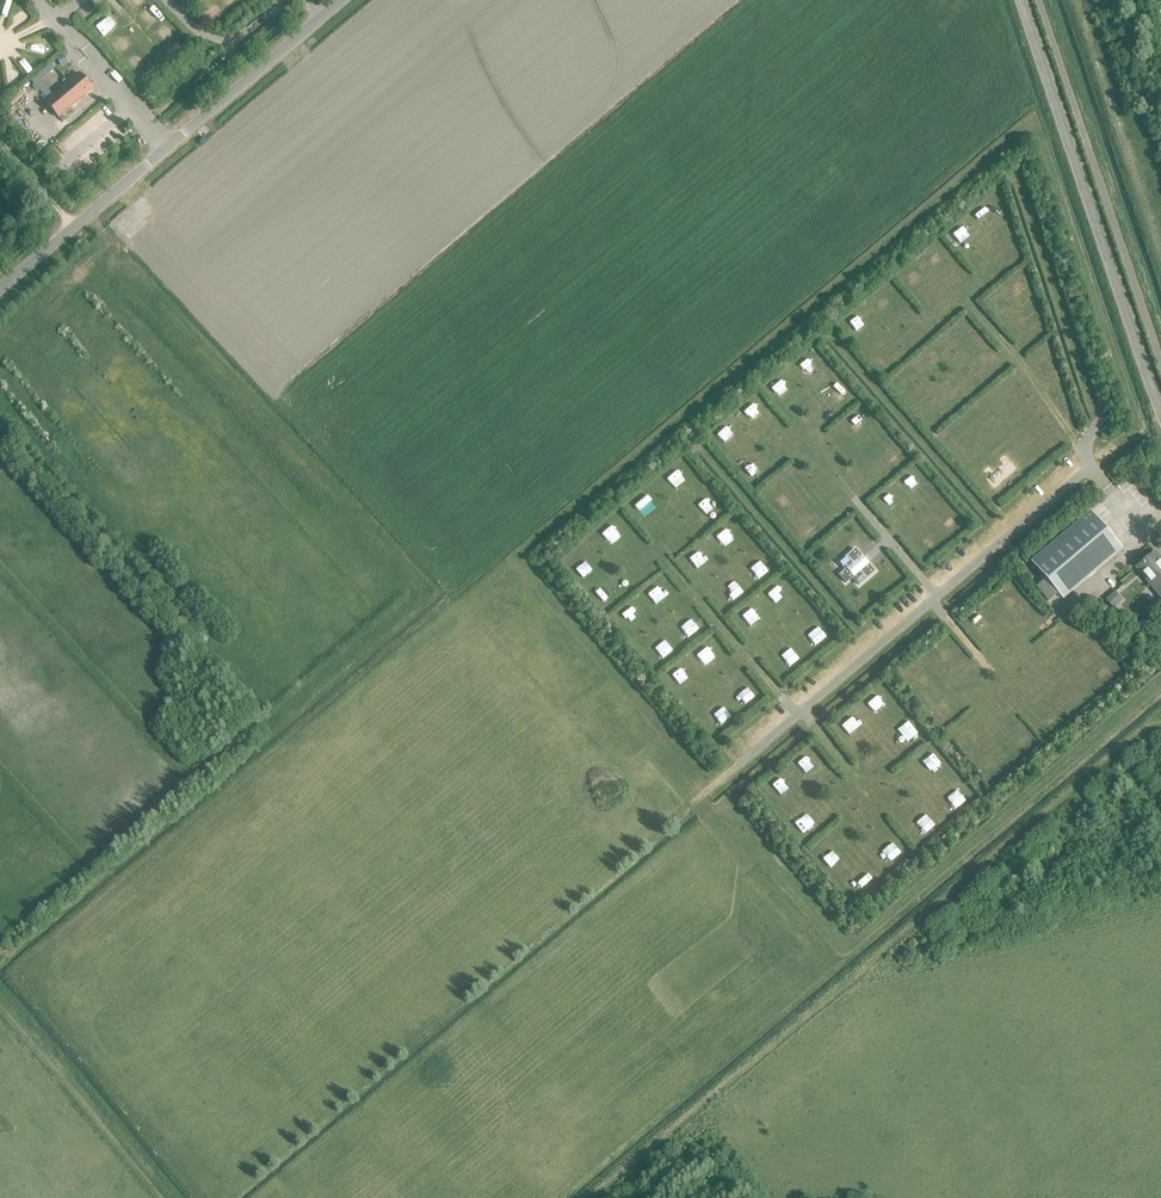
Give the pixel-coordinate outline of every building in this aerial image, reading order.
[(41,105),(56,123),(92,93),(76,75),(41,105)] [(5,104),(8,108),(23,94),(20,91),(5,104)] [(41,342),(50,352),(56,347),(51,342),(55,339),(50,333),(41,342)] [(1057,593),(1062,599),(1120,550),(1088,512),(1030,561),(1044,578),(1035,586),(1047,601),(1057,593)] [(875,572),(855,552),(841,562),(848,571),(845,573),(851,579),(854,579),(858,585),(875,572)] [(1160,597),(1160,561),(1154,553),(1136,569),(1160,597)]
